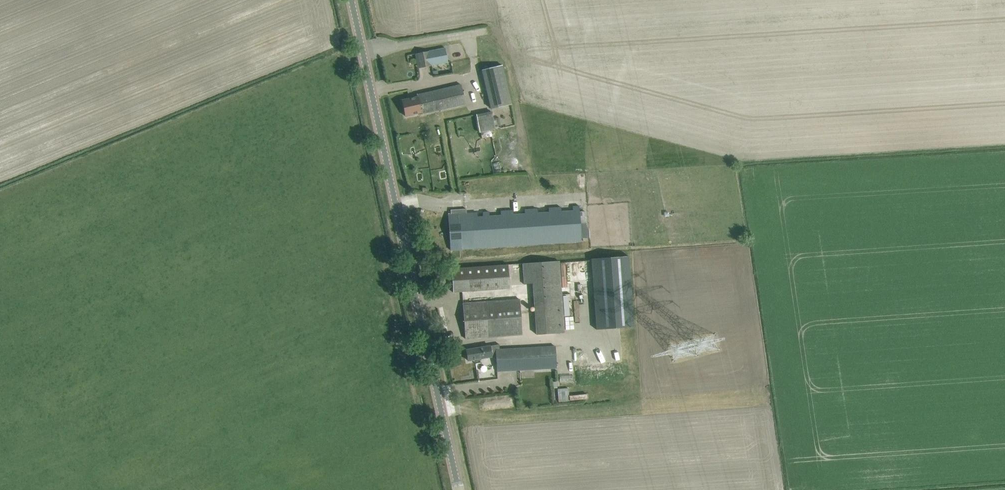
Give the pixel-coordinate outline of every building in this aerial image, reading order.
[(448,62),(446,48),(431,51),(433,65),(448,62)] [(502,64),(482,69),(492,108),(512,104),(502,64)] [(461,85),(427,93),(417,95),(417,96),(421,114),(431,112),(466,104),(461,85)] [(405,116),(421,113),(417,96),(402,100),(405,116)] [(495,112),(479,113),(481,131),(497,130),(495,112)] [(451,214),(448,214),(450,250),(460,249),(581,241),(579,205),(467,213),(467,209),(451,210),(452,214),(451,214)] [(629,256),(591,258),(597,330),(634,327),(629,256)] [(565,333),(560,261),(523,263),(525,294),(534,294),(536,335),(565,333)] [(508,265),(452,268),(453,292),(510,289),(508,265)] [(463,303),(465,339),(523,334),(520,299),(463,303)] [(500,349),(499,344),(466,350),(468,360),(496,356),(497,371),(555,368),(554,346),(500,349)] [(568,388),(558,389),(559,402),(570,401),(569,388),(568,388)]
